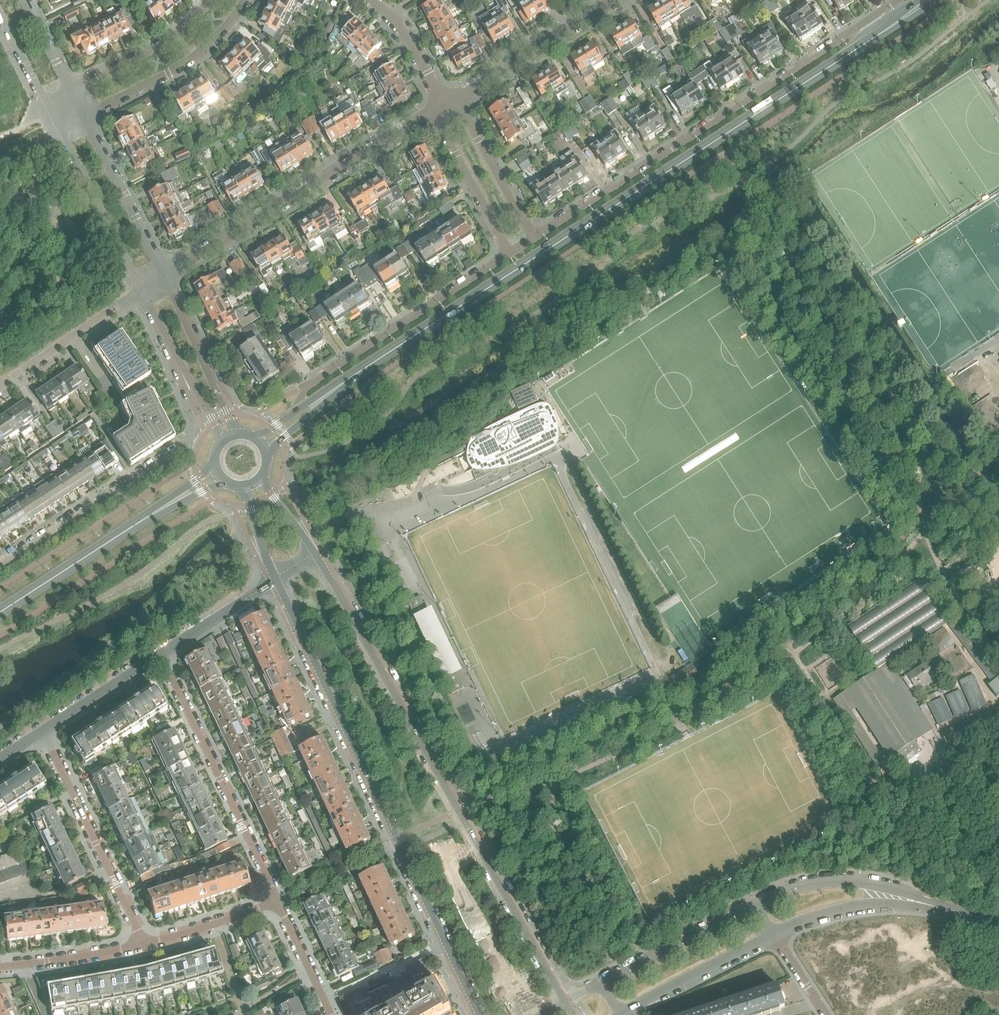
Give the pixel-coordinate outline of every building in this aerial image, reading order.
[(152,0),(151,0),(141,8),(150,18),(149,19),(152,23),(153,22),(154,24),(164,15),(152,0)] [(167,0),(152,0),(164,15),(165,15),(169,12),(169,11),(174,7),(167,0)] [(290,0),(272,0),(270,3),(292,15),(293,15),(298,4),(295,3),(295,2),(290,0)] [(450,8),(445,0),(439,0),(423,9),(429,20),(446,10),(450,8)] [(505,15),(509,12),(507,7),(508,6),(505,0),(495,0),(499,7),(489,12),(491,16),(492,17),(505,37),(505,36),(506,37),(510,35),(509,34),(514,31),(505,15)] [(530,0),(518,0),(516,1),(519,5),(519,6),(522,11),(519,13),(525,24),(534,19),(535,20),(538,18),(538,17),(539,16),(530,0)] [(543,0),(530,0),(539,16),(541,15),(541,16),(545,14),(544,13),(549,10),(543,0)] [(671,0),(666,0),(659,4),(670,22),(680,15),(671,0)] [(685,0),(671,0),(680,15),(691,9),(690,7),(685,0)] [(773,0),(769,0),(764,3),(770,13),(778,8),(773,0)] [(847,0),(829,0),(831,4),(831,5),(834,3),(841,14),(843,12),(844,14),(848,12),(847,10),(852,7),(847,0)] [(852,7),(853,8),(859,5),(858,3),(862,0),(847,0),(852,7)] [(287,25),(292,15),(270,3),(267,8),(264,13),(265,13),(265,14),(287,25)] [(770,13),(764,3),(758,7),(762,12),(759,13),(762,19),(770,13)] [(670,22),(659,4),(648,11),(654,21),(658,27),(659,28),(670,22)] [(128,29),(137,25),(127,6),(118,11),(119,13),(120,13),(121,15),(111,21),(120,38),(123,36),(126,37),(129,35),(129,33),(130,32),(128,29)] [(822,26),(817,19),(818,19),(811,7),(804,11),(804,12),(799,15),(811,33),(814,31),(815,33),(821,29),(820,27),(822,26)] [(79,15),(76,10),(76,8),(62,15),(66,22),(79,15)] [(452,21),(446,10),(429,20),(435,31),(452,21)] [(811,33),(799,15),(795,10),(784,18),(787,22),(786,22),(794,35),(795,34),(800,41),(801,40),(802,41),(808,37),(807,36),(811,33)] [(338,23),(343,13),(338,11),(333,20),(338,23)] [(744,16),(742,13),(735,17),(738,21),(744,16)] [(294,32),(295,30),(287,25),(265,14),(262,19),(261,19),(259,24),(259,25),(265,29),(263,33),(273,39),(275,34),(276,34),(280,28),(288,32),(289,30),(294,32)] [(350,44),(365,29),(356,20),(355,21),(351,16),(347,23),(350,26),(343,33),(342,36),(350,44)] [(505,37),(492,17),(491,16),(481,23),(484,27),(484,28),(494,44),(499,40),(500,41),(503,39),(503,38),(505,37)] [(722,29),(716,19),(711,22),(717,32),(719,31),(722,29)] [(120,38),(111,21),(99,26),(108,43),(112,41),(114,43),(118,41),(118,39),(120,38)] [(458,31),(452,21),(435,31),(440,41),(458,31)] [(649,36),(643,40),(637,31),(631,21),(621,27),(634,50),(643,44),(647,52),(650,50),(652,54),(659,49),(657,46),(656,47),(649,36)] [(717,32),(711,22),(705,25),(711,36),(717,32)] [(739,35),(733,24),(725,29),(732,40),(739,35)] [(108,43),(99,26),(88,32),(97,49),(101,47),(103,48),(106,47),(107,44),(108,43)] [(335,43),(342,30),(335,26),(329,40),(335,43)] [(634,50),(621,27),(609,34),(615,44),(620,52),(623,56),(634,50)] [(732,40),(725,29),(724,28),(722,29),(719,31),(727,43),(732,40)] [(358,53),(373,37),(365,29),(350,44),(358,53)] [(97,49),(88,32),(87,31),(71,39),(75,47),(80,45),(86,55),(87,54),(89,55),(95,52),(95,50),(97,49)] [(447,53),(468,41),(465,36),(462,38),(458,31),(440,41),(447,53)] [(783,52),(778,45),(779,44),(771,32),(764,37),(765,38),(760,40),(772,58),(775,56),(776,58),(782,54),(781,53),(783,52)] [(482,54),(479,49),(485,46),(479,35),(478,35),(476,37),(475,36),(473,38),(472,39),(470,40),(473,45),(452,56),(458,67),(482,54)] [(675,43),(670,36),(663,40),(668,48),(675,43)] [(376,51),(382,46),(373,37),(358,53),(367,61),(368,60),(373,64),(381,56),(376,51)] [(772,58),(760,40),(758,37),(753,40),(751,38),(742,43),(747,50),(748,49),(755,60),(756,60),(760,66),(762,65),(763,66),(769,63),(768,61),(772,58)] [(272,55),(263,47),(258,52),(246,40),(242,44),(241,43),(237,47),(238,48),(251,62),(257,57),(260,60),(261,58),(268,65),(271,62),(268,59),(272,55)] [(320,40),(318,45),(325,48),(328,43),(320,40)] [(602,61),(598,54),(592,45),(582,51),(593,69),(603,62),(602,61)] [(251,62),(238,48),(233,52),(229,56),(243,71),(251,62)] [(674,59),(667,49),(661,52),(668,63),(674,59)] [(593,69),(582,51),(571,57),(581,73),(584,79),(590,76),(587,72),(589,71),(593,69)] [(243,71),(229,56),(225,61),(224,60),(220,64),(221,65),(220,66),(233,79),(231,82),(237,88),(249,76),(243,71)] [(740,71),(743,69),(739,62),(736,64),(730,56),(726,59),(727,60),(720,64),(732,83),(733,83),(733,84),(739,80),(739,79),(744,76),(740,71)] [(732,84),(732,83),(720,64),(713,69),(710,63),(697,71),(703,81),(709,78),(715,87),(718,85),(721,91),(726,87),(726,88),(732,84)] [(399,76),(393,65),(374,76),(380,87),(399,76)] [(567,90),(564,84),(554,68),(543,75),(554,92),(556,96),(567,90)] [(705,94),(698,84),(703,81),(697,71),(688,77),(691,81),(687,84),(688,85),(681,89),(693,110),(693,109),(694,108),(694,109),(700,105),(700,104),(705,101),(701,96),(705,94)] [(636,83),(630,72),(624,76),(630,86),(636,83)] [(659,85),(651,73),(646,76),(652,87),(653,88),(659,85)] [(554,92),(543,75),(532,81),(542,97),(543,99),(554,92)] [(404,87),(399,76),(380,87),(386,97),(404,87)] [(652,87),(646,76),(641,80),(647,90),(652,87)] [(215,95),(205,78),(200,81),(199,80),(195,83),(195,84),(205,101),(215,95)] [(629,87),(625,80),(618,84),(622,91),(629,87)] [(205,101),(195,84),(190,87),(189,87),(185,90),(184,91),(195,108),(196,110),(197,112),(208,105),(205,101)] [(410,97),(404,87),(386,97),(392,108),(410,97)] [(530,101),(522,87),(517,90),(525,104),(530,101)] [(693,110),(681,89),(674,94),(670,87),(663,92),(672,105),(671,106),(676,113),(679,111),(682,116),(687,113),(693,110)] [(234,100),(225,88),(220,92),(229,104),(234,100)] [(195,108),(184,91),(179,94),(179,93),(174,96),(175,97),(174,97),(173,98),(176,102),(175,103),(173,105),(173,107),(173,110),(178,118),(184,115),(195,108)] [(363,125),(352,107),(354,106),(355,107),(360,104),(354,93),(349,96),(351,100),(338,108),(341,113),(353,131),(363,125)] [(597,107),(590,97),(585,100),(591,111),(594,109),(597,107)] [(619,109),(612,98),(606,102),(613,113),(619,109)] [(513,112),(510,106),(513,104),(510,100),(506,102),(503,104),(502,103),(499,105),(499,106),(490,112),(493,117),(492,117),(495,121),(496,122),(513,112)] [(546,111),(540,100),(535,104),(541,114),(546,111)] [(591,111),(585,100),(579,103),(586,114),(591,111)] [(613,113),(606,102),(601,105),(608,116),(613,113)] [(169,114),(164,103),(158,106),(164,116),(169,114)] [(664,121),(653,104),(651,105),(653,107),(642,114),(655,134),(656,134),(657,135),(662,131),(662,130),(666,127),(662,122),(664,121)] [(377,115),(371,105),(364,109),(369,119),(377,115)] [(353,131),(341,113),(338,108),(332,112),(334,116),(331,119),(342,138),(353,131)] [(197,112),(196,110),(191,112),(194,118),(199,115),(197,112)] [(502,132),(520,122),(513,112),(496,122),(496,123),(498,126),(502,132)] [(655,134),(642,114),(637,118),(635,116),(629,120),(639,137),(641,136),(644,141),(648,139),(649,140),(655,136),(654,135),(655,134)] [(142,127),(136,117),(134,118),(133,116),(132,116),(129,116),(126,116),(123,118),(121,120),(119,123),(120,125),(115,127),(119,133),(118,134),(119,138),(121,137),(121,139),(139,129),(142,127)] [(320,130),(313,117),(307,121),(315,134),(320,130)] [(342,138),(331,119),(320,125),(331,144),(342,138)] [(543,142),(537,132),(536,132),(529,122),(527,123),(524,119),(520,122),(502,132),(503,133),(502,134),(505,138),(505,137),(508,143),(518,137),(519,138),(522,136),(522,135),(524,133),(533,148),(536,146),(540,144),(543,142)] [(315,134),(307,121),(301,124),(309,138),(315,134)] [(579,133),(572,123),(567,127),(573,137),(579,133)] [(573,137),(567,127),(561,130),(561,131),(557,133),(562,140),(566,137),(568,140),(573,137)] [(145,140),(142,134),(139,129),(121,139),(124,144),(123,144),(125,148),(126,148),(127,149),(145,140)] [(623,147),(624,147),(613,130),(607,134),(609,136),(603,140),(616,160),(617,159),(618,160),(623,157),(623,155),(627,153),(623,147)] [(304,161),(293,144),(290,138),(279,144),(280,146),(283,150),(293,167),(304,161)] [(310,150),(312,147),(309,142),(306,143),(303,138),(293,144),(304,161),(313,155),(310,150)] [(150,150),(145,140),(127,149),(130,155),(129,155),(130,159),(131,158),(132,160),(150,150)] [(223,146),(220,140),(213,144),(217,150),(223,146)] [(616,160),(603,140),(597,144),(596,142),(590,146),(600,162),(602,161),(605,167),(609,164),(610,165),(616,162),(615,160),(616,160)] [(293,167),(283,150),(280,146),(279,144),(278,143),(261,154),(269,166),(273,163),(277,170),(280,169),(283,174),(293,167)] [(137,170),(161,158),(155,147),(150,150),(132,160),(135,165),(134,166),(136,169),(137,169),(137,170)] [(432,158),(430,153),(429,154),(425,147),(410,155),(418,169),(432,161),(431,159),(432,158)] [(190,157),(187,150),(175,155),(178,162),(190,157)] [(197,161),(203,157),(200,151),(194,155),(197,161)] [(264,162),(258,151),(251,155),(258,166),(264,162)] [(534,165),(530,160),(534,157),(530,152),(527,155),(527,154),(516,161),(523,172),(534,165)] [(585,172),(575,155),(573,157),(574,159),(564,165),(577,185),(578,184),(579,186),(584,182),(583,181),(588,178),(584,172),(585,172)] [(440,172),(437,167),(436,168),(432,161),(418,169),(412,171),(420,186),(440,175),(439,172),(440,172)] [(261,180),(262,177),(260,173),(257,173),(253,168),(250,164),(241,169),(243,174),(253,192),(264,185),(261,180)] [(577,185),(564,165),(558,169),(557,168),(552,171),(553,172),(566,192),(569,190),(570,191),(576,187),(575,186),(577,185)] [(178,178),(173,168),(159,175),(164,184),(178,178)] [(566,192),(553,172),(543,179),(555,199),(557,198),(558,199),(563,195),(563,194),(566,192)] [(243,198),(232,181),(229,176),(227,177),(225,174),(215,180),(220,188),(218,189),(223,198),(227,195),(233,204),(243,198)] [(253,192),(243,174),(232,181),(243,198),(253,192)] [(447,185),(444,181),(440,175),(420,186),(427,199),(433,196),(447,188),(446,186),(447,185)] [(389,191),(386,185),(384,182),(383,182),(381,178),(376,181),(375,180),(371,182),(371,183),(370,184),(381,202),(385,209),(403,198),(396,187),(389,191)] [(211,185),(208,179),(201,182),(205,189),(211,185)] [(555,199),(543,179),(533,185),(532,184),(529,185),(540,201),(541,201),(544,206),(549,203),(549,204),(555,201),(554,200),(555,199)] [(155,205),(179,193),(174,182),(150,194),(153,200),(152,201),(154,205),(155,204),(155,205)] [(381,202),(370,184),(365,187),(364,186),(360,189),(361,190),(359,191),(370,209),(381,202)] [(213,196),(211,191),(205,194),(208,199),(213,196)] [(364,213),(370,209),(359,191),(357,192),(357,191),(352,194),(353,195),(348,198),(350,202),(352,205),(363,222),(355,227),(360,235),(368,230),(367,229),(370,227),(365,220),(367,219),(364,213)] [(415,198),(411,191),(404,195),(408,203),(415,198)] [(161,216),(190,202),(190,201),(185,203),(179,193),(155,205),(158,211),(157,212),(159,215),(160,215),(161,216)] [(224,212),(218,201),(213,204),(220,215),(224,212)] [(184,217),(181,212),(192,206),(190,202),(161,216),(164,222),(163,222),(164,226),(165,225),(166,227),(189,215),(184,217)] [(443,215),(455,208),(451,202),(439,209),(443,215)] [(220,215),(213,204),(208,207),(215,218),(220,215)] [(344,227),(336,214),(336,213),(334,210),(331,206),(326,208),(326,207),(321,210),(322,211),(321,212),(332,231),(336,237),(342,233),(342,232),(346,229),(345,227),(344,227)] [(204,214),(201,209),(195,213),(197,217),(204,214)] [(332,231),(321,212),(316,215),(315,214),(310,217),(311,218),(310,219),(321,238),(332,231)] [(194,226),(189,215),(166,227),(169,232),(168,233),(170,236),(171,236),(172,237),(174,236),(176,239),(189,233),(187,230),(194,226)] [(430,220),(426,215),(417,220),(416,221),(419,227),(429,221),(430,220)] [(471,233),(472,232),(463,218),(449,227),(462,247),(474,239),(471,233)] [(321,238),(310,219),(308,220),(307,219),(303,221),(303,223),(298,226),(305,236),(304,236),(306,240),(304,241),(310,251),(323,242),(320,238),(321,238)] [(360,235),(355,227),(354,226),(348,230),(355,241),(361,237),(360,235)] [(462,247),(449,227),(438,235),(450,254),(462,247)] [(450,254),(438,235),(426,242),(439,261),(450,254)] [(308,263),(295,242),(289,246),(284,237),(279,240),(278,239),(274,241),(274,242),(273,243),(284,262),(291,258),(292,260),(296,258),(302,267),(308,263)] [(439,261),(426,242),(414,250),(408,242),(402,246),(408,257),(414,253),(422,265),(425,264),(427,269),(439,261)] [(284,262),(273,243),(268,246),(267,245),(263,248),(263,249),(262,250),(273,268),(284,262)] [(408,270),(402,261),(408,257),(402,246),(396,250),(399,255),(386,264),(398,283),(410,275),(407,271),(408,270)] [(359,254),(355,249),(347,254),(351,260),(359,254)] [(273,268),(262,250),(260,251),(260,250),(255,253),(256,254),(251,257),(257,267),(256,267),(259,271),(263,278),(268,275),(266,272),(273,268)] [(317,262),(312,253),(307,256),(312,265),(317,262)] [(347,256),(337,263),(340,268),(351,261),(347,256)] [(246,271),(239,259),(234,262),(241,273),(246,271)] [(241,273),(234,262),(229,265),(236,276),(241,273)] [(398,283),(386,264),(373,272),(369,266),(360,272),(367,283),(367,284),(376,279),(381,287),(384,286),(387,290),(398,283)] [(367,283),(360,272),(358,269),(353,273),(361,286),(367,283)] [(200,296),(215,288),(229,281),(223,270),(209,277),(209,279),(195,286),(196,288),(195,289),(198,294),(199,293),(200,296)] [(370,299),(366,292),(370,289),(367,284),(367,283),(361,286),(348,294),(360,312),(372,305),(369,300),(370,299)] [(278,307),(271,295),(270,295),(264,284),(259,287),(265,298),(273,310),(278,307)] [(222,301),(215,288),(200,296),(203,302),(202,302),(205,307),(207,309),(222,301)] [(310,289),(305,292),(308,298),(314,294),(310,289)] [(306,298),(302,292),(295,297),(299,303),(306,298)] [(360,312),(348,294),(337,302),(349,320),(360,312)] [(229,315),(234,312),(227,299),(222,301),(207,309),(208,311),(207,311),(209,316),(210,316),(214,323),(229,315)] [(237,310),(240,309),(247,305),(246,302),(236,307),(237,310)] [(349,320),(337,302),(324,310),(322,306),(315,311),(321,320),(327,316),(332,323),(334,321),(338,327),(349,320)] [(242,329),(257,319),(260,317),(257,312),(254,314),(253,314),(245,319),(240,309),(237,310),(234,312),(229,315),(214,323),(215,325),(214,325),(216,330),(217,330),(218,332),(234,324),(233,323),(238,321),(239,322),(238,323),(242,329)] [(321,320),(315,311),(309,314),(315,324),(321,320)] [(265,350),(260,344),(264,341),(253,324),(243,331),(249,341),(242,346),(244,348),(238,352),(245,363),(265,350)] [(322,339),(324,337),(316,324),(302,333),(314,352),(326,344),(322,339)] [(136,353),(131,347),(121,332),(113,338),(108,331),(90,343),(95,350),(93,351),(94,352),(95,351),(108,371),(136,353)] [(314,352),(302,333),(289,342),(284,334),(279,337),(281,341),(288,351),(292,348),(296,355),(299,353),(303,359),(314,352)] [(272,361),(268,356),(273,353),(270,347),(265,351),(265,350),(245,363),(252,374),(272,361)] [(150,375),(145,368),(136,353),(108,371),(107,372),(108,373),(109,373),(123,392),(122,393),(122,394),(140,382),(150,375)] [(296,363),(293,359),(290,353),(284,357),(290,367),(291,367),(296,364),(296,363)] [(282,375),(272,361),(252,374),(260,386),(266,382),(267,384),(282,375)] [(564,375),(572,369),(568,364),(560,370),(564,375)] [(89,384),(76,366),(66,372),(77,389),(81,395),(86,392),(84,388),(89,384)] [(77,389),(66,372),(65,370),(59,374),(60,376),(56,380),(67,396),(77,389)] [(67,396),(56,380),(51,383),(50,381),(44,385),(45,387),(57,403),(67,396)] [(125,404),(146,393),(140,382),(122,394),(120,395),(125,404)] [(530,384),(511,392),(519,409),(537,401),(530,384)] [(57,403),(45,387),(36,393),(48,412),(54,408),(53,406),(57,403)] [(108,403),(100,391),(95,394),(103,406),(108,403)] [(163,415),(159,407),(151,391),(146,393),(125,404),(121,406),(121,407),(122,406),(128,418),(130,421),(129,425),(143,429),(145,422),(163,415)] [(39,418),(27,400),(17,406),(23,416),(28,423),(32,420),(34,422),(39,418)] [(28,423),(23,416),(17,406),(15,404),(10,408),(11,410),(6,413),(18,430),(28,423)] [(477,446),(469,450),(478,468),(501,457),(504,464),(505,465),(551,444),(550,442),(547,436),(555,432),(547,414),(543,406),(474,439),(475,442),(477,446)] [(6,413),(2,417),(0,415),(0,426),(8,437),(18,430),(6,413)] [(174,438),(166,420),(163,415),(145,422),(143,429),(141,437),(152,452),(174,438)] [(64,433),(55,420),(50,424),(58,436),(64,433)] [(58,436),(50,424),(45,427),(53,440),(58,436)] [(152,452),(141,437),(143,429),(129,425),(128,430),(127,429),(114,438),(113,437),(112,438),(130,466),(152,452)] [(115,464),(104,448),(94,455),(104,471),(107,469),(108,470),(112,468),(111,467),(115,464)] [(14,466),(5,454),(0,457),(8,469),(14,466)] [(104,471),(94,455),(84,461),(95,477),(98,475),(99,476),(102,474),(102,473),(104,471)] [(0,457),(0,468),(3,473),(8,469),(0,457)] [(95,477),(84,461),(75,467),(85,483),(88,482),(89,483),(93,480),(92,479),(95,477)] [(85,483),(75,467),(65,473),(76,490),(79,488),(79,489),(83,487),(82,485),(85,483)] [(76,490),(65,473),(56,479),(66,496),(69,494),(70,495),(74,493),(73,492),(76,490)] [(66,496),(56,479),(46,486),(57,502),(60,500),(60,501),(64,499),(63,498),(66,496)] [(57,502),(46,486),(36,492),(47,508),(50,506),(51,507),(54,505),(54,504),(57,502)] [(47,508),(36,492),(27,498),(37,515),(40,512),(41,514),(45,511),(44,510),(47,508)] [(37,515),(27,498),(17,504),(23,514),(27,521),(30,519),(31,520),(35,518),(34,517),(37,515)] [(27,521),(23,514),(17,504),(7,511),(18,527),(21,525),(22,526),(25,524),(25,523),(27,521)] [(7,511),(0,515),(0,520),(8,533),(11,531),(12,532),(16,530),(15,529),(18,527),(7,511)] [(0,520),(0,539),(2,538),(3,539),(6,536),(5,535),(8,533),(0,520)] [(464,689),(443,645),(420,596),(408,602),(452,695),(464,689)] [(270,629),(268,624),(269,623),(265,614),(244,624),(249,633),(247,634),(253,648),(255,647),(257,650),(255,651),(258,658),(260,657),(281,647),(277,639),(275,640),(273,634),(272,631),(271,629),(270,629)] [(954,620),(949,624),(993,682),(988,686),(996,698),(998,695),(998,680),(954,620)] [(955,643),(947,633),(944,628),(924,642),(928,647),(935,657),(955,643)] [(241,638),(247,636),(245,632),(239,635),(238,634),(234,636),(236,641),(241,638)] [(234,643),(229,633),(225,636),(224,636),(229,647),(234,645),(234,643)] [(222,637),(217,641),(222,651),(227,649),(228,648),(222,637)] [(286,663),(283,657),(285,657),(281,647),(260,657),(265,667),(263,668),(270,683),(272,682),(276,691),(297,681),(293,673),(291,674),(288,668),(289,668),(287,662),(286,663)] [(215,663),(209,650),(205,652),(205,650),(200,653),(200,654),(187,661),(201,690),(220,680),(214,667),(216,667),(216,665),(217,664),(216,662),(215,663)] [(941,668),(936,660),(933,663),(938,670),(941,668)] [(935,676),(926,663),(907,675),(904,677),(905,679),(904,680),(910,689),(914,686),(916,688),(935,676)] [(932,730),(889,664),(884,668),(894,684),(891,686),(880,669),(867,678),(863,672),(849,681),(853,687),(834,699),(878,766),(890,758),(897,769),(906,764),(905,763),(922,753),(915,742),(932,730)] [(987,705),(974,675),(960,681),(972,711),(987,705)] [(959,687),(954,676),(949,678),(954,689),(959,687)] [(233,708),(227,695),(229,694),(228,692),(226,693),(220,680),(201,690),(221,731),(240,722),(234,709),(236,708),(236,707),(233,708)] [(928,702),(953,689),(948,680),(944,682),(947,688),(941,691),(941,690),(926,698),(928,702)] [(301,696),(299,691),(301,690),(297,681),(276,691),(280,701),(278,702),(285,715),(286,714),(291,725),(312,715),(308,706),(306,707),(304,702),(305,701),(304,699),(302,696),(301,696)] [(166,706),(154,687),(138,697),(138,696),(132,700),(132,701),(116,711),(129,730),(138,724),(139,725),(141,724),(141,722),(155,713),(156,714),(158,713),(157,712),(166,706)] [(969,713),(960,690),(946,696),(955,718),(969,713)] [(952,719),(942,698),(941,699),(940,696),(931,701),(932,703),(929,705),(939,726),(952,719)] [(998,724),(998,708),(942,733),(948,746),(998,724)] [(129,730),(116,711),(101,721),(100,720),(94,724),(95,725),(79,735),(92,754),(101,748),(102,750),(105,748),(104,746),(118,737),(119,739),(121,737),(120,736),(129,730)] [(246,734),(240,722),(221,731),(233,758),(253,749),(247,737),(250,736),(248,733),(246,734)] [(159,736),(170,731),(167,726),(160,729),(156,731),(159,736)] [(184,753),(177,736),(178,736),(175,731),(174,731),(173,730),(170,731),(159,736),(150,740),(151,742),(153,741),(166,768),(164,769),(165,771),(188,760),(187,758),(188,757),(185,752),(184,753)] [(274,741),(285,735),(283,730),(271,735),(274,741)] [(92,754),(79,735),(70,741),(75,749),(73,750),(77,756),(78,756),(82,763),(93,756),(92,754)] [(288,741),(285,735),(274,741),(277,746),(288,741)] [(328,754),(326,749),(328,748),(323,739),(302,749),(307,759),(305,760),(311,773),(313,772),(318,783),(339,773),(335,764),(333,765),(331,759),(332,759),(329,754),(328,754)] [(291,746),(288,741),(277,746),(279,752),(291,746)] [(293,752),(291,746),(279,752),(282,757),(293,752)] [(259,761),(253,749),(233,758),(247,785),(266,776),(260,764),(262,763),(261,760),(259,761)] [(196,778),(193,770),(191,768),(192,767),(190,762),(189,763),(188,760),(165,771),(166,772),(167,771),(173,783),(178,794),(176,794),(177,796),(200,785),(199,783),(200,782),(197,777),(196,778)] [(32,793),(34,795),(36,793),(35,791),(45,785),(32,765),(0,786),(0,801),(6,810),(16,804),(17,806),(19,804),(18,803),(32,793)] [(103,772),(100,766),(90,771),(92,777),(103,772)] [(119,783),(112,767),(103,772),(92,777),(93,779),(92,779),(94,785),(96,784),(99,791),(105,803),(103,804),(106,809),(107,809),(108,811),(128,801),(121,786),(124,785),(122,781),(119,783)] [(344,788),(341,782),(343,781),(339,773),(318,783),(322,793),(320,794),(326,807),(328,806),(333,816),(355,806),(351,798),(349,799),(347,793),(345,787),(344,788)] [(272,788),(266,776),(247,785),(259,812),(279,803),(274,791),(275,790),(274,787),(272,788)] [(208,803),(205,795),(203,792),(204,792),(202,787),(201,787),(200,785),(177,796),(178,797),(179,797),(190,818),(188,819),(189,821),(212,810),(211,807),(212,807),(209,802),(208,803)] [(147,815),(146,812),(145,809),(140,812),(134,798),(128,801),(108,811),(109,812),(107,813),(110,818),(111,817),(120,836),(119,837),(122,843),(123,842),(124,843),(144,834),(149,831),(143,817),(147,815)] [(47,809),(46,808),(44,803),(33,809),(36,814),(47,809)] [(289,823),(286,817),(288,816),(287,815),(285,816),(279,803),(259,812),(278,850),(297,841),(290,825),(292,824),(291,822),(289,823)] [(365,832),(362,827),(363,827),(363,826),(362,824),(361,822),(361,821),(360,821),(357,816),(359,815),(359,814),(355,806),(333,816),(334,818),(329,820),(333,827),(334,829),(329,832),(331,836),(332,839),(334,841),(335,844),(340,842),(342,841),(344,840),(349,850),(371,840),(367,831),(365,832)] [(64,835),(54,814),(55,814),(53,809),(52,809),(51,807),(47,809),(36,814),(31,816),(34,823),(32,824),(32,826),(35,825),(41,837),(42,836),(49,851),(68,842),(67,840),(68,840),(65,835),(64,835)] [(223,834),(219,825),(218,822),(217,820),(215,817),(216,817),(214,812),(213,812),(212,810),(189,821),(189,822),(186,824),(191,835),(196,832),(204,849),(203,850),(204,852),(226,841),(226,839),(227,838),(224,833),(223,834)] [(154,855),(153,852),(155,850),(155,849),(157,848),(158,847),(150,831),(149,831),(144,834),(124,843),(124,845),(123,846),(126,851),(127,850),(130,857),(132,860),(133,863),(136,869),(135,870),(137,876),(139,875),(140,877),(151,871),(154,870),(156,869),(160,867),(166,864),(161,852),(154,855)] [(302,851),(297,841),(278,850),(291,877),(313,867),(309,861),(307,861),(303,853),(305,852),(304,850),(302,851)] [(81,869),(71,849),(72,848),(69,843),(68,844),(68,842),(49,851),(57,866),(55,867),(61,878),(58,880),(59,881),(62,880),(64,886),(84,877),(83,875),(84,874),(82,869),(81,869)] [(227,843),(217,848),(219,852),(219,853),(230,848),(227,843)] [(24,862),(19,850),(12,852),(17,865),(19,864),(24,862)] [(17,865),(12,852),(6,855),(11,867),(13,866),(17,865)] [(6,855),(0,857),(0,858),(4,869),(6,869),(11,867),(6,855)] [(30,873),(24,862),(19,864),(23,875),(30,873)] [(250,883),(248,878),(247,879),(241,863),(226,868),(210,873),(217,896),(247,886),(248,885),(248,884),(250,883)] [(19,864),(17,865),(13,866),(17,878),(23,875),(19,864)] [(13,866),(11,867),(6,869),(10,880),(17,878),(13,866)] [(388,883),(386,877),(388,877),(383,868),(362,877),(367,888),(365,889),(371,902),(373,901),(378,912),(399,902),(395,893),(393,894),(391,888),(392,888),(389,882),(388,883)] [(4,869),(0,871),(4,882),(10,880),(6,869),(4,869)] [(151,871),(140,877),(142,881),(142,882),(153,877),(154,877),(153,876),(151,871)] [(217,896),(210,873),(179,883),(186,906),(217,896)] [(87,882),(75,888),(78,893),(81,891),(86,889),(89,888),(89,887),(87,882)] [(186,906),(179,883),(163,888),(147,894),(147,895),(146,896),(148,901),(149,901),(154,917),(186,906)] [(330,910),(323,895),(304,905),(304,906),(303,906),(306,912),(307,911),(309,916),(318,912),(319,914),(321,913),(321,914),(330,910)] [(404,917),(402,911),(403,910),(399,902),(378,912),(383,922),(381,923),(387,936),(389,935),(393,945),(415,935),(411,926),(409,927),(407,922),(407,921),(405,916),(404,917)] [(104,920),(104,919),(102,906),(102,904),(70,908),(74,932),(105,928),(105,926),(107,925),(106,920),(104,920)] [(74,932),(70,908),(39,912),(42,936),(74,932)] [(334,920),(330,910),(321,914),(321,913),(319,914),(318,912),(309,916),(312,922),(311,923),(314,928),(315,928),(315,929),(334,920)] [(42,936),(39,912),(4,917),(5,929),(7,941),(42,936)] [(331,933),(339,930),(334,920),(315,929),(316,931),(315,931),(318,936),(319,936),(321,941),(330,937),(329,936),(331,935),(331,933)] [(269,945),(267,941),(266,940),(267,939),(265,934),(264,934),(263,933),(262,933),(261,930),(255,933),(256,936),(247,941),(245,942),(251,954),(269,945)] [(346,944),(339,930),(331,933),(331,935),(329,936),(330,937),(321,941),(324,946),(323,947),(325,952),(326,952),(327,953),(346,944)] [(240,957),(236,944),(229,947),(233,959),(237,958),(240,957)] [(342,958),(351,954),(346,944),(327,953),(328,955),(327,955),(329,960),(330,960),(333,965),(342,962),(341,960),(343,959),(342,958)] [(274,957),(274,955),(272,949),(271,950),(269,945),(251,954),(256,965),(274,957)] [(218,966),(214,950),(210,951),(206,952),(206,951),(202,953),(201,952),(201,953),(209,977),(218,975),(223,974),(220,966),(218,966)] [(377,961),(390,955),(387,950),(375,956),(377,961)] [(209,977),(201,953),(198,954),(195,955),(194,955),(190,956),(190,957),(197,981),(209,977)] [(358,968),(351,954),(342,958),(343,959),(341,960),(342,962),(333,965),(335,970),(334,971),(337,976),(338,976),(338,977),(358,968)] [(380,966),(392,961),(390,955),(377,961),(380,966)] [(197,981),(190,957),(187,957),(187,958),(183,959),(183,958),(178,959),(178,960),(186,984),(197,981)] [(280,968),(279,967),(280,966),(278,961),(277,961),(274,957),(256,965),(262,976),(263,975),(263,976),(273,972),(275,975),(281,972),(279,968),(280,968)] [(446,1000),(443,1002),(440,996),(441,994),(442,995),(442,994),(443,993),(440,987),(439,988),(438,988),(436,990),(432,983),(436,982),(435,981),(431,973),(432,972),(431,970),(429,970),(424,959),(406,967),(410,975),(403,978),(403,977),(400,979),(401,981),(398,983),(396,980),(368,993),(365,987),(346,996),(355,1014),(450,1014),(448,1010),(451,1008),(446,1000)] [(186,984),(178,960),(175,961),(172,962),(171,961),(167,962),(166,962),(167,963),(174,987),(186,984)] [(377,967),(374,962),(363,967),(366,973),(377,967)] [(174,987),(167,963),(164,964),(160,965),(160,964),(155,966),(155,965),(155,966),(163,990),(174,987)] [(163,990),(155,966),(152,967),(148,968),(144,969),(143,969),(143,970),(147,994),(160,991),(163,990)] [(147,994),(143,970),(140,970),(137,971),(136,970),(132,971),(131,971),(132,972),(136,996),(147,994)] [(136,996),(132,972),(129,972),(129,973),(125,973),(125,972),(120,973),(120,974),(124,999),(134,997),(136,996)] [(124,999),(120,974),(117,974),(113,975),(113,974),(108,975),(108,976),(112,1001),(124,999)] [(112,1001),(108,976),(105,976),(105,977),(101,977),(101,976),(96,977),(96,978),(100,1003),(112,1001)] [(100,1003),(96,978),(93,978),(93,979),(89,979),(85,979),(84,979),(84,980),(88,1005),(100,1003)] [(269,985),(266,979),(254,985),(257,991),(269,985)] [(88,1005),(84,980),(81,981),(78,981),(77,981),(73,982),(73,981),(72,981),(72,982),(77,1007),(88,1005)] [(77,1007),(72,982),(69,983),(70,983),(66,984),(66,983),(61,984),(61,983),(60,983),(61,984),(65,1009),(77,1007)] [(65,1009),(61,984),(58,985),(54,986),(54,985),(49,986),(49,985),(49,986),(51,1001),(49,1002),(51,1012),(54,1011),(65,1009)] [(779,1011),(780,1011),(780,1009),(785,1007),(777,986),(772,987),(772,986),(684,1014),(766,1014),(779,1011)] [(216,993),(213,994),(217,1003),(225,1000),(224,998),(216,993)] [(299,1006),(300,1005),(297,1000),(296,1001),(296,999),(293,995),(285,1001),(286,1002),(283,1004),(280,999),(270,1005),(273,1010),(276,1009),(279,1014),(298,1014),(302,1013),(299,1006)] [(8,1006),(10,1005),(8,1001),(0,1004),(0,1014),(8,1014),(13,1013),(13,1011),(10,1012),(8,1006)]
